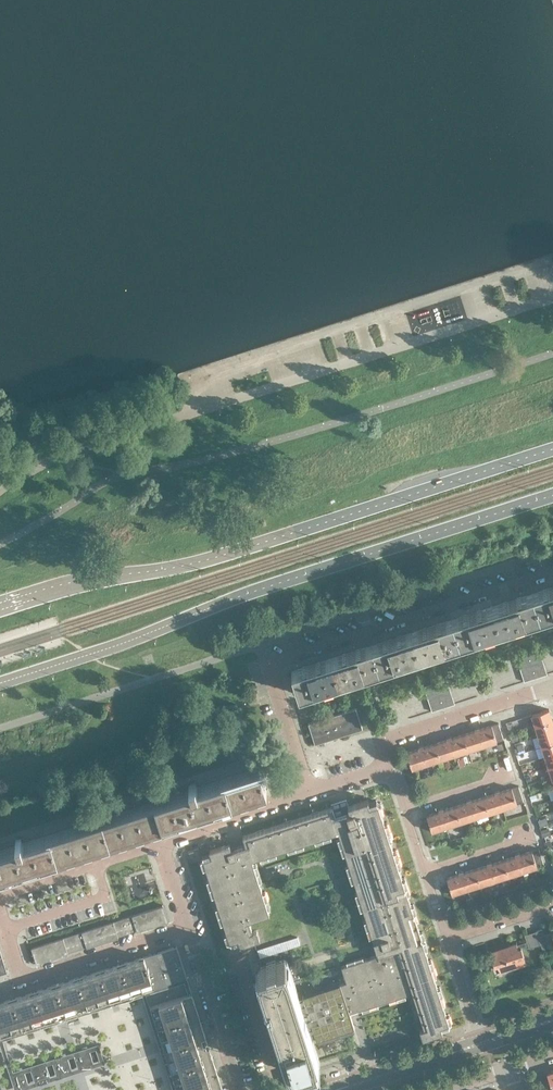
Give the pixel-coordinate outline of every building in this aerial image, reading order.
[(532,593),(540,616),(552,612),(552,586),(532,593)] [(540,616),(532,593),(492,606),(499,629),(514,625),(515,628),(525,624),(524,621),(540,616)] [(499,629),(492,606),(452,619),(459,642),(475,637),(476,640),(486,637),(485,634),(499,629)] [(459,642),(452,619),(412,632),(419,655),(434,650),(435,653),(445,650),(444,647),(459,642)] [(419,655),(412,632),(372,645),(379,668),(394,663),(395,666),(405,663),(404,660),(419,655)] [(379,668),(372,645),(331,657),(339,681),(354,676),(355,679),(365,676),(364,673),(379,668)] [(541,655),(539,649),(528,653),(530,659),(541,655)] [(530,659),(528,653),(516,656),(518,663),(530,659)] [(543,661),(541,655),(530,659),(532,665),(543,661)] [(339,681),(331,657),(291,670),(299,694),(314,689),(315,692),(325,689),(324,686),(339,681)] [(532,665),(530,659),(518,663),(520,669),(532,665)] [(545,667),(543,661),(532,665),(533,671),(545,667)] [(533,671),(532,665),(520,669),(522,675),(533,671)] [(547,674),(545,667),(533,671),(536,677),(547,674)] [(536,677),(533,671),(522,675),(524,681),(536,677)] [(449,685),(447,679),(435,682),(437,689),(449,685)] [(437,689),(435,682),(424,686),(426,692),(437,689)] [(451,691),(449,685),(437,689),(439,695),(451,691)] [(439,695),(437,689),(426,692),(428,699),(439,695)] [(453,697),(451,691),(439,695),(441,701),(453,697)] [(441,701),(439,695),(428,699),(430,705),(441,701)] [(455,703),(453,697),(441,701),(443,707),(455,703)] [(443,707),(441,701),(430,705),(432,711),(443,707)] [(239,712),(236,704),(225,707),(228,716),(239,712)] [(362,729),(356,708),(308,723),(315,744),(362,729)] [(552,719),(549,709),(531,714),(535,725),(552,719)] [(552,719),(535,725),(538,735),(552,731),(552,721),(552,719)] [(503,738),(498,723),(499,723),(498,723),(492,725),(497,741),(504,739),(503,738)] [(497,741),(492,725),(480,729),(479,727),(474,729),(474,730),(463,734),(468,750),(477,747),(476,745),(487,741),(487,744),(497,741)] [(538,735),(541,746),(552,742),(552,731),(538,735)] [(468,750),(463,734),(452,738),(451,736),(446,738),(446,739),(434,743),(440,759),(449,756),(448,754),(459,750),(459,753),(468,750)] [(541,746),(545,756),(552,753),(552,742),(541,746)] [(440,759),(434,743),(424,747),(423,745),(418,747),(418,748),(406,752),(412,768),(421,765),(420,763),(425,761),(430,759),(431,762),(440,759)] [(545,756),(548,766),(552,765),(552,753),(545,756)] [(161,824),(266,790),(259,769),(198,788),(197,786),(195,782),(189,784),(190,788),(189,788),(190,791),(180,794),(180,791),(175,793),(176,795),(24,844),(23,842),(22,842),(21,838),(15,840),(17,844),(15,844),(16,847),(0,852),(0,876),(161,824)] [(523,801),(519,786),(519,785),(512,787),(517,803),(524,801),(523,801)] [(517,803),(512,787),(500,791),(500,790),(494,792),(495,793),(483,797),(488,813),(497,810),(496,807),(507,804),(508,806),(517,803)] [(488,813),(483,797),(472,800),(471,799),(466,801),(466,802),(455,806),(460,822),(469,819),(468,816),(479,813),(480,815),(488,813)] [(350,1012),(378,1003),(412,992),(424,1028),(420,1029),(422,1038),(442,1032),(441,1029),(449,1026),(449,1025),(451,1022),(452,1022),(449,1013),(446,1014),(442,1003),(445,1002),(440,986),(437,987),(434,976),(436,975),(431,959),(428,960),(425,949),(428,948),(422,931),(420,932),(416,921),(419,920),(414,904),(411,905),(407,893),(410,892),(405,876),(402,877),(398,866),(401,865),(396,848),(393,849),(389,838),(392,837),(387,821),(384,822),(381,811),(384,810),(381,802),(380,802),(377,800),(369,802),(368,799),(348,805),(350,811),(343,814),(341,806),(333,809),(332,807),(243,836),(246,845),(231,850),(229,843),(209,850),(211,856),(203,859),(230,942),(238,939),(240,945),(247,943),(260,939),(257,929),(252,931),(249,920),(269,914),(252,859),(254,858),(287,848),(336,832),(338,831),(366,919),(373,939),(378,954),(341,966),(346,981),(340,983),(302,995),(299,996),(287,960),(285,960),(285,958),(276,961),(275,959),(266,962),(267,964),(259,967),(258,964),(255,965),(252,966),(279,1052),(283,1050),(289,1071),(308,1065),(320,1062),(312,1037),(315,1035),(317,1040),(355,1027),(350,1012)] [(460,822),(455,806),(444,809),(443,808),(438,810),(438,811),(427,815),(432,831),(441,828),(440,825),(450,822),(451,825),(460,822)] [(201,858),(198,848),(187,851),(191,861),(201,858)] [(543,863),(539,849),(539,848),(532,850),(537,866),(544,864),(544,863),(543,863)] [(537,866),(532,850),(520,854),(520,853),(514,854),(515,856),(503,859),(508,875),(517,872),(517,870),(527,867),(528,869),(537,866)] [(508,875),(503,859),(492,863),(491,861),(486,863),(487,865),(475,868),(480,884),(489,881),(489,879),(499,876),(500,878),(508,875)] [(480,884),(475,868),(464,872),(463,870),(458,872),(458,874),(447,877),(452,893),(461,890),(460,888),(471,885),(471,887),(480,884)] [(169,921),(166,914),(164,905),(132,915),(137,930),(137,931),(169,921)] [(137,930),(132,915),(126,917),(130,932),(137,930)] [(130,932),(126,917),(120,919),(124,934),(130,932)] [(124,934),(120,919),(113,921),(118,936),(124,934)] [(118,937),(118,936),(113,921),(81,931),(86,946),(87,947),(118,937)] [(549,942),(546,932),(544,928),(537,931),(542,944),(549,942)] [(86,946),(81,931),(75,933),(80,948),(86,946)] [(542,944),(537,931),(525,935),(529,948),(542,944)] [(80,948),(75,933),(69,935),(74,950),(80,948)] [(74,950),(69,935),(63,937),(68,952),(74,950)] [(68,953),(68,952),(63,937),(31,947),(36,963),(68,953)] [(289,953),(285,941),(265,947),(269,959),(289,953)] [(526,962),(521,947),(518,948),(516,943),(490,951),(494,965),(497,964),(499,971),(526,962)] [(187,977),(177,945),(166,949),(176,980),(187,977)] [(176,980),(166,949),(155,952),(165,984),(176,980)] [(165,984),(155,952),(144,956),(154,987),(165,984)] [(154,987),(144,956),(133,959),(143,991),(154,987)] [(143,991),(133,959),(122,963),(132,994),(142,991),(143,991)] [(132,994),(122,963),(111,967),(121,998),(132,994)] [(121,998),(111,967),(100,970),(110,1002),(121,998)] [(110,1002),(100,970),(89,974),(99,1005),(110,1002)] [(99,1005),(89,974),(78,977),(88,1009),(99,1005)] [(88,1009),(78,977),(67,981),(77,1012),(88,1009)] [(173,1089),(177,1089),(146,994),(184,982),(188,994),(192,993),(187,977),(142,991),(143,995),(173,1089)] [(77,1012),(67,981),(56,984),(66,1016),(77,1012)] [(66,1016),(56,984),(45,988),(55,1019),(66,1016)] [(55,1019),(45,988),(34,991),(44,1023),(55,1019)] [(143,995),(142,991),(0,1037),(2,1040),(143,995)] [(44,1023),(34,991),(23,995),(33,1026),(44,1023)] [(154,1017),(195,1004),(192,993),(188,994),(150,1006),(154,1017)] [(33,1026),(23,995),(12,998),(22,1030),(33,1026)] [(22,1030),(12,998),(1,1002),(11,1033),(22,1030)] [(1,1002),(0,1002),(0,1035),(0,1037),(11,1033),(1,1002)] [(157,1028),(199,1015),(195,1004),(154,1017),(157,1028)] [(161,1039),(203,1026),(199,1015),(157,1028),(161,1039)] [(164,1051),(206,1037),(203,1026),(161,1039),(164,1051)] [(2,1040),(0,1037),(0,1035),(0,1045),(14,1089),(21,1089),(104,1063),(98,1044),(12,1072),(2,1040)] [(168,1061),(210,1048),(206,1037),(164,1051),(168,1061)] [(171,1072),(213,1059),(210,1048),(168,1061),(171,1072)] [(95,1049),(90,1051),(93,1062),(99,1060),(95,1049)] [(74,1056),(68,1058),(72,1069),(78,1067),(74,1056)] [(175,1083),(217,1070),(213,1059),(171,1072),(175,1083)] [(52,1063),(46,1065),(50,1076),(56,1074),(52,1063)] [(30,1070),(24,1072),(28,1083),(34,1081),(30,1070)] [(220,1081),(217,1070),(175,1083),(177,1089),(191,1089),(220,1081)] [(220,1081),(191,1089),(223,1089),(220,1081)]
